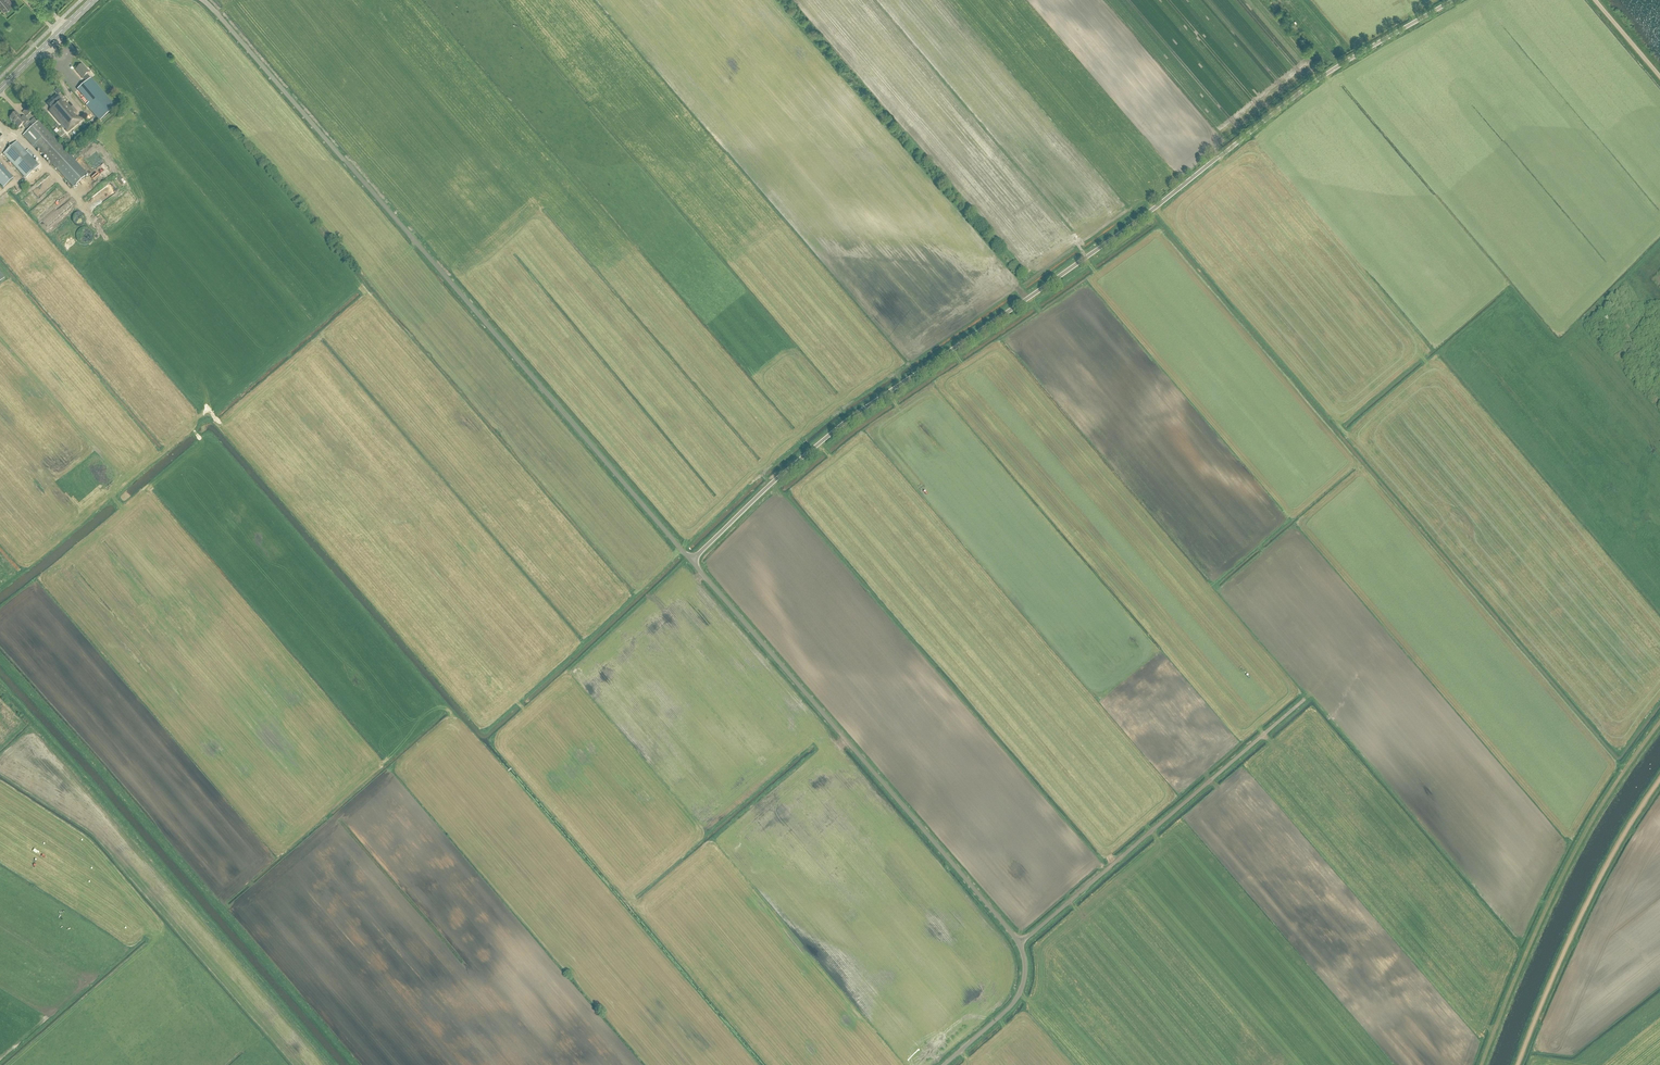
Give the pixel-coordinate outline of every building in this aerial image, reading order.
[(13,4),(10,0),(0,0),(0,8),(4,12),(13,4)] [(82,65),(75,71),(82,79),(83,79),(86,83),(77,90),(88,104),(86,106),(99,122),(116,108),(91,79),(90,79),(87,75),(89,73),(82,65)] [(68,133),(82,121),(78,117),(76,119),(73,115),(75,113),(66,103),(64,104),(57,96),(46,104),(51,110),(49,111),(68,133)] [(22,125),(23,125),(28,131),(24,135),(23,136),(35,149),(36,148),(58,171),(73,188),(88,175),(71,158),(38,122),(37,123),(34,119),(32,120),(30,123),(24,117),(21,119),(16,113),(9,118),(19,128),(22,125)] [(8,150),(3,155),(4,156),(16,169),(25,179),(39,167),(26,152),(17,142),(8,150)] [(3,188),(13,179),(10,175),(0,165),(0,184),(3,188)] [(79,226),(80,226),(81,226),(82,226),(82,225),(83,225),(84,224),(85,223),(85,222),(85,221),(85,220),(85,219),(85,218),(85,217),(84,216),(83,215),(82,214),(81,214),(80,213),(79,213),(78,213),(77,214),(76,214),(75,214),(75,215),(74,215),(74,216),(73,216),(73,217),(72,218),(72,219),(72,220),(72,221),(72,222),(73,222),(73,223),(74,224),(74,225),(75,225),(76,226),(77,226),(78,226),(79,226)]
